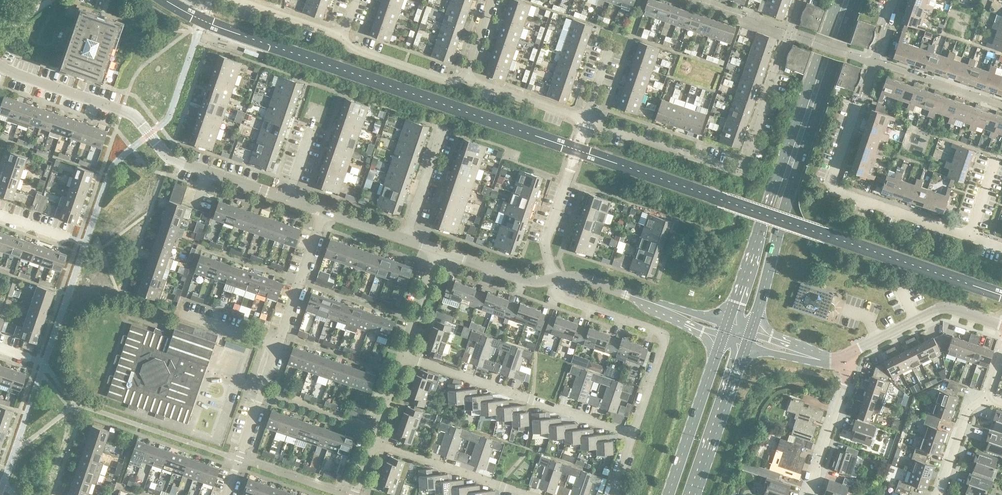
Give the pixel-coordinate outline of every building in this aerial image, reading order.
[(381,2),(400,9),(403,0),(381,0),(381,2)] [(450,2),(470,8),(472,0),(450,0),(450,2)] [(518,0),(510,0),(507,9),(527,16),(531,4),(518,0)] [(620,6),(631,10),(635,0),(622,0),(620,6)] [(657,0),(647,0),(643,13),(654,17),(660,1),(657,0)] [(909,1),(932,9),(933,6),(930,5),(932,0),(909,0),(909,1)] [(326,7),(306,1),(303,12),(322,19),(326,7)] [(670,5),(660,1),(654,17),(665,21),(670,5)] [(787,8),(767,1),(763,13),(783,19),(787,8)] [(932,9),(909,1),(905,11),(926,18),(928,11),(931,12),(932,9)] [(400,9),(381,2),(377,13),(397,19),(400,9)] [(470,8),(450,2),(446,12),(466,19),(470,8)] [(825,8),(807,2),(806,7),(803,11),(801,15),(801,21),(799,25),(817,31),(825,8)] [(681,8),(670,5),(665,21),(676,25),(681,8)] [(99,15),(79,8),(76,16),(80,17),(77,27),(74,28),(72,29),(70,31),(68,33),(67,35),(66,38),(65,41),(65,44),(66,46),(67,49),(69,51),(65,61),(62,59),(59,68),(79,75),(79,73),(84,75),(84,76),(104,83),(107,75),(103,74),(108,60),(112,61),(117,45),(113,44),(118,30),(122,32),(125,23),(104,16),(104,18),(99,16),(99,15)] [(692,12),(681,8),(676,25),(687,28),(692,12)] [(527,16),(507,9),(503,20),(523,27),(527,16)] [(926,18),(905,11),(901,22),(905,23),(908,24),(925,30),(926,27),(923,26),(926,18)] [(466,19),(446,12),(442,23),(462,30),(466,19)] [(703,16),(692,12),(687,28),(697,32),(703,16)] [(397,19),(377,13),(373,23),(393,30),(397,19)] [(714,20),(703,16),(697,32),(708,36),(714,20)] [(993,25),(1001,28),(1001,16),(999,23),(994,21),(993,25)] [(592,26),(573,19),(569,30),(589,37),(592,26)] [(523,27),(503,20),(500,31),(519,37),(523,27)] [(724,23),(714,20),(708,36),(719,39),(724,23)] [(876,26),(858,20),(850,42),(868,48),(870,44),(872,40),(874,35),(874,30),(876,26)] [(393,30),(373,23),(369,35),(389,42),(393,30)] [(462,30),(442,23),(439,34),(458,41),(462,30)] [(736,27),(724,23),(719,39),(730,43),(736,27)] [(127,24),(124,32),(134,35),(136,27),(127,24)] [(618,24),(616,30),(623,32),(625,26),(618,24)] [(993,25),(992,28),(997,29),(995,37),(1001,39),(1001,28),(993,25)] [(589,37),(569,30),(565,41),(585,48),(589,37)] [(519,37),(500,31),(496,41),(516,48),(519,37)] [(776,38),(756,32),(753,43),(772,50),(776,38)] [(900,59),(899,62),(903,63),(909,44),(902,42),(905,34),(901,33),(893,57),(900,59)] [(458,41),(439,34),(435,45),(455,51),(458,41)] [(995,37),(992,44),(987,42),(986,46),(1001,51),(1001,39),(995,37)] [(516,48),(496,41),(492,52),(512,59),(516,48)] [(585,48),(565,41),(562,52),(581,59),(585,48)] [(659,48),(640,42),(636,53),(656,60),(659,48)] [(922,42),(920,48),(914,64),(920,66),(919,69),(923,70),(932,45),(922,42)] [(772,50),(753,43),(749,54),(769,61),(772,50)] [(811,50),(793,44),(792,48),(789,52),(787,57),(787,62),(785,67),(803,73),(811,50)] [(920,48),(909,44),(903,63),(907,64),(908,62),(914,64),(920,48)] [(455,51),(435,45),(431,56),(451,63),(455,51)] [(935,46),(932,45),(923,70),(928,71),(929,69),(934,71),(940,54),(933,52),(935,46)] [(947,57),(940,54),(934,71),(940,73),(939,75),(944,77),(952,52),(949,51),(947,57)] [(512,59),(492,52),(489,63),(508,70),(512,59)] [(581,59),(562,52),(558,63),(578,69),(581,59)] [(955,53),(952,52),(944,77),(948,78),(949,76),(955,78),(960,61),(953,59),(955,53)] [(656,60),(636,53),(632,64),(652,71),(656,60)] [(769,61),(749,54),(745,65),(765,71),(769,61)] [(242,63),(219,55),(215,66),(238,74),(242,63)] [(967,64),(960,61),(955,78),(961,80),(960,82),(964,84),(973,59),(969,58),(967,64)] [(976,60),(973,59),(964,84),(968,85),(969,83),(975,85),(981,68),(974,66),(976,60)] [(862,68),(844,61),(836,84),(840,86),(839,90),(853,94),(854,90),(855,86),(858,82),(860,77),(860,72),(862,68)] [(508,70),(489,63),(485,74),(505,81),(508,70)] [(578,69),(558,63),(554,73),(574,80),(578,69)] [(652,71),(632,64),(629,75),(648,81),(652,71)] [(765,71),(745,65),(742,75),(761,82),(765,71)] [(988,71),(981,68),(975,85),(981,87),(980,90),(985,91),(993,66),(990,65),(988,71)] [(238,74),(215,66),(211,77),(234,85),(238,74)] [(996,67),(993,66),(985,91),(989,93),(990,90),(996,92),(1001,75),(994,73),(996,67)] [(574,80),(554,73),(550,84),(570,91),(574,80)] [(302,83),(279,75),(275,87),(298,94),(302,83)] [(648,81),(629,75),(625,85),(644,92),(648,81)] [(761,82),(742,75),(738,86),(758,93),(761,82)] [(898,77),(894,76),(893,79),(886,77),(878,100),(882,101),(884,94),(891,96),(898,77)] [(234,85),(211,77),(208,88),(230,95),(234,85)] [(902,79),(898,77),(891,96),(901,100),(907,84),(901,82),(902,79)] [(918,84),(914,83),(913,86),(907,84),(901,100),(909,102),(907,108),(910,109),(918,84)] [(570,91),(550,84),(547,95),(566,102),(570,91)] [(922,86),(918,84),(910,109),(913,110),(915,104),(922,107),(927,91),(922,89),(922,86)] [(644,92),(625,85),(621,96),(641,103),(644,92)] [(758,93),(738,86),(734,97),(754,104),(758,93)] [(298,94),(275,87),(272,97),(295,105),(298,94)] [(230,95),(208,88),(204,98),(227,106),(230,95)] [(939,91),(934,90),(933,93),(927,91),(922,107),(929,109),(927,115),(930,116),(939,91)] [(943,93),(939,91),(930,116),(933,117),(935,111),(942,114),(948,98),(942,96),(943,93)] [(3,98),(0,97),(0,113),(9,116),(15,99),(13,99),(13,98),(11,98),(4,96),(3,98)] [(641,103),(621,96),(617,107),(637,114),(641,103)] [(295,105),(272,97),(268,108),(291,116),(295,105)] [(754,104),(734,97),(730,108),(750,115),(754,104)] [(959,98),(955,97),(954,100),(948,98),(942,114),(949,116),(947,122),(950,123),(959,98)] [(227,106),(204,98),(200,109),(223,117),(227,106)] [(346,98),(342,109),(365,117),(369,106),(346,98)] [(963,100),(959,98),(950,123),(954,124),(956,118),(963,121),(969,105),(962,103),(963,100)] [(17,100),(15,99),(9,116),(8,121),(18,124),(25,103),(19,101),(17,99),(17,100)] [(673,103),(662,99),(655,119),(666,123),(673,103)] [(31,105),(25,103),(18,124),(28,128),(30,123),(35,106),(34,106),(33,105),(31,105)] [(684,107),(673,103),(666,123),(677,126),(684,107)] [(980,106),(976,104),(975,107),(969,105),(963,121),(970,123),(968,129),(971,130),(980,106)] [(37,107),(35,106),(30,123),(40,127),(46,110),(39,108),(38,106),(37,107)] [(984,107),(980,106),(971,130),(974,131),(976,126),(983,128),(989,112),(983,110),(984,107)] [(695,110),(684,107),(677,126),(688,130),(695,110)] [(291,116),(268,108),(264,119),(287,127),(291,116)] [(750,115),(730,108),(727,119),(746,125),(750,115)] [(223,117),(200,109),(197,120),(219,128),(223,117)] [(365,117),(342,109),(338,120),(361,128),(365,117)] [(872,109),(868,120),(887,126),(889,119),(894,121),(895,117),(879,111),(875,110),(872,109)] [(52,112),(46,110),(40,127),(50,130),(56,113),(54,113),(54,112),(52,112)] [(706,114),(695,110),(688,130),(699,134),(706,114)] [(1000,113),(996,111),(995,114),(989,112),(983,128),(991,131),(989,136),(992,138),(1000,113)] [(58,114),(56,113),(50,130),(49,135),(59,138),(61,134),(66,117),(60,115),(59,113),(58,114)] [(1000,113),(992,138),(995,139),(997,133),(1001,135),(1001,113),(1000,113)] [(73,119),(66,117),(61,134),(71,137),(77,120),(75,120),(75,119),(73,119)] [(287,127),(264,119),(261,130),(284,138),(287,127)] [(419,123),(406,119),(402,130),(425,138),(429,127),(419,123)] [(746,125),(727,119),(723,130),(743,136),(746,125)] [(78,121),(77,120),(71,137),(81,141),(87,124),(81,122),(79,120),(78,121)] [(219,128),(197,120),(193,131),(216,139),(219,128)] [(361,128),(338,120),(334,131),(357,139),(361,128)] [(887,126),(868,120),(864,130),(888,138),(889,135),(884,133),(887,126)] [(93,126),(87,124),(81,141),(91,144),(97,127),(95,127),(95,126),(93,126)] [(99,128),(97,127),(91,144),(102,148),(108,131),(101,129),(99,127),(99,128)] [(284,138),(261,130),(257,141),(280,148),(284,138)] [(425,138),(402,130),(399,141),(421,149),(425,138)] [(743,136),(723,130),(719,141),(739,148),(743,136)] [(888,138),(864,130),(861,140),(880,146),(882,139),(887,141),(888,138)] [(216,139),(193,131),(189,142),(195,144),(194,146),(205,150),(206,148),(212,150),(216,139)] [(357,139),(334,131),(331,142),(354,150),(357,139)] [(463,138),(459,150),(482,157),(486,146),(463,138)] [(880,146),(861,140),(857,150),(876,157),(881,158),(882,155),(877,153),(880,146)] [(280,148),(257,141),(253,151),(276,159),(280,148)] [(421,149),(399,141),(395,152),(418,159),(421,149)] [(354,150),(331,142),(327,153),(350,160),(354,150)] [(974,150),(952,143),(951,146),(957,148),(954,155),(970,161),(974,150)] [(482,157),(459,150),(456,160),(478,168),(482,157)] [(876,157),(857,150),(854,161),(873,167),(876,157)] [(7,160),(7,162),(24,168),(27,157),(10,151),(8,158),(7,160)] [(276,159),(253,151),(249,163),(255,165),(255,167),(266,170),(266,168),(272,170),(276,159)] [(418,159),(395,152),(391,162),(414,170),(418,159)] [(350,160),(327,153),(323,163),(346,171),(350,160)] [(970,161),(954,155),(952,162),(946,161),(945,164),(966,171),(970,161)] [(478,168),(456,160),(452,171),(475,179),(478,168)] [(873,167),(854,161),(850,171),(874,179),(875,175),(870,174),(873,167)] [(24,168),(7,162),(6,164),(5,164),(5,166),(3,172),(20,178),(24,168)] [(414,170),(391,162),(387,173),(410,181),(414,170)] [(346,171),(323,163),(320,174),(343,182),(346,171)] [(966,171),(945,164),(944,167),(949,169),(947,176),(951,178),(955,179),(963,182),(966,171)] [(94,172),(77,166),(73,177),(90,182),(92,176),(94,175),(93,174),(94,172)] [(501,168),(499,174),(506,176),(508,171),(501,168)] [(369,170),(366,178),(372,180),(375,173),(369,170)] [(543,177),(520,170),(516,181),(539,189),(543,177)] [(475,179),(452,171),(448,182),(471,190),(475,179)] [(3,172),(1,179),(0,180),(0,181),(0,182),(0,183),(17,188),(20,178),(3,172)] [(894,178),(886,175),(885,179),(884,182),(881,191),(887,193),(886,196),(891,197),(899,173),(896,172),(894,178)] [(410,181),(387,173),(384,184),(407,192),(410,181)] [(902,174),(899,173),(891,197),(895,199),(896,196),(902,198),(907,182),(900,180),(902,174)] [(343,182),(320,174),(316,185),(322,187),(321,189),(332,193),(333,191),(339,193),(343,182)] [(90,182),(73,177),(70,187),(87,193),(87,191),(88,191),(88,189),(90,182)] [(914,184),(907,182),(902,198),(908,200),(907,203),(911,204),(920,180),(917,178),(914,184)] [(367,179),(364,187),(370,189),(373,181),(367,179)] [(923,181),(920,180),(911,204),(915,206),(916,203),(922,205),(928,189),(921,186),(923,181)] [(539,189),(516,181),(512,192),(535,199),(539,189)] [(187,186),(175,182),(173,188),(185,192),(187,186)] [(471,190),(448,182),(444,193),(467,200),(471,190)] [(0,183),(0,195),(13,199),(17,188),(0,183)] [(407,192),(384,184),(380,195),(403,202),(407,192)] [(87,193),(70,187),(66,197),(83,203),(85,197),(87,195),(86,194),(87,193)] [(945,195),(938,192),(931,211),(936,213),(937,210),(943,212),(951,188),(947,187),(945,195)] [(185,192),(173,188),(171,194),(183,198),(185,192)] [(938,192),(928,189),(922,205),(928,207),(927,210),(931,211),(938,192)] [(492,190),(490,196),(497,198),(499,192),(492,190)] [(535,199),(512,192),(508,202),(531,210),(535,199)] [(467,200),(444,193),(441,203),(464,211),(467,200)] [(611,201),(588,193),(584,204),(607,212),(611,201)] [(183,198),(171,194),(169,200),(181,204),(183,198)] [(62,195),(58,206),(80,213),(80,211),(81,211),(81,209),(83,203),(66,197),(62,195)] [(403,202),(380,195),(376,206),(382,208),(381,210),(393,214),(393,212),(399,214),(403,202)] [(41,199),(35,197),(31,208),(37,210),(41,199)] [(47,201),(41,199),(37,210),(43,212),(47,201)] [(192,208),(181,204),(169,200),(166,211),(183,217),(188,219),(192,208)] [(213,218),(224,221),(230,204),(219,201),(213,218)] [(531,210),(508,202),(505,213),(528,221),(531,210)] [(464,211),(441,203),(437,214),(460,222),(464,211)] [(240,208),(230,204),(224,221),(234,225),(240,208)] [(607,212),(584,204),(581,215),(603,223),(607,212)] [(80,213),(58,206),(55,216),(76,224),(78,217),(80,215),(79,215),(80,213)] [(250,211),(240,208),(234,225),(244,228),(250,211)] [(183,217),(166,211),(162,221),(179,227),(183,217)] [(260,215),(250,211),(244,228),(254,232),(260,215)] [(528,221),(505,213),(501,224),(524,232),(528,221)] [(460,222),(437,214),(433,226),(439,227),(438,229),(450,233),(450,231),(456,233),(460,222)] [(671,221),(648,214),(645,225),(667,233),(671,221)] [(270,218),(260,215),(254,232),(265,235),(270,218)] [(603,223),(581,215),(577,226),(600,234),(603,223)] [(281,222),(270,218),(265,235),(275,239),(281,222)] [(179,227),(162,221),(159,231),(176,237),(179,227)] [(291,225),(281,222),(275,239),(285,242),(291,225)] [(524,232),(501,224),(497,235),(520,243),(524,232)] [(302,229),(291,225),(285,242),(296,246),(302,229)] [(667,233),(645,225),(641,236),(664,244),(667,233)] [(600,234),(577,226),(573,237),(596,244),(600,234)] [(176,237),(159,231),(155,241),(172,247),(176,237)] [(4,233),(0,244),(0,250),(8,253),(14,236),(12,236),(12,235),(10,235),(4,233)] [(520,243),(497,235),(494,246),(500,248),(499,250),(511,254),(511,252),(516,254),(520,243)] [(16,237),(14,236),(8,253),(19,257),(24,240),(20,238),(16,236),(16,237)] [(664,244),(641,236),(637,247),(660,254),(664,244)] [(596,244),(573,237),(569,248),(575,250),(574,252),(586,256),(586,254),(592,256),(596,244)] [(611,238),(608,244),(615,246),(617,240),(611,238)] [(341,242),(330,239),(324,256),(335,259),(341,242)] [(30,242),(24,240),(19,257),(29,260),(34,243),(33,243),(33,242),(30,242)] [(172,247),(155,241),(152,252),(169,258),(172,247)] [(351,246),(341,242),(335,259),(345,263),(351,246)] [(36,244),(34,243),(29,260),(39,264),(45,247),(39,245),(37,243),(36,244)] [(361,249),(351,246),(345,263),(355,266),(361,249)] [(51,249),(45,247),(39,264),(49,267),(55,250),(53,250),(53,249),(51,249)] [(660,254),(637,247),(634,257),(656,265),(660,254)] [(372,253),(361,249),(355,266),(366,270),(372,253)] [(57,251),(55,250),(49,267),(60,271),(66,254),(59,252),(57,250),(57,251)] [(173,259),(169,258),(152,252),(148,262),(165,268),(170,269),(173,259)] [(382,256),(372,253),(366,270),(376,273),(382,256)] [(211,258),(200,255),(194,272),(205,275),(211,258)] [(392,260),(382,256),(376,273),(386,277),(392,260)] [(656,265),(634,257),(630,269),(637,271),(637,273),(648,277),(649,275),(653,276),(656,265)] [(221,262),(211,258),(205,275),(215,279),(221,262)] [(402,263),(392,260),(386,277),(396,280),(402,263)] [(165,268),(148,262),(145,272),(162,278),(165,268)] [(232,265),(221,262),(215,279),(226,282),(232,265)] [(413,267),(402,263),(396,280),(407,284),(413,267)] [(242,269),(232,265),(226,282),(236,286),(242,269)] [(252,272),(242,269),(236,286),(246,289),(252,272)] [(166,280),(162,278),(145,272),(141,282),(163,290),(166,280)] [(262,276),(252,272),(246,289),(244,295),(254,299),(256,293),(262,276)] [(272,279),(262,276),(256,293),(267,296),(272,279)] [(328,281),(317,277),(315,281),(326,285),(328,281)] [(283,283),(272,279),(267,296),(277,300),(283,283)] [(443,296),(460,302),(465,285),(455,281),(454,283),(448,281),(443,296)] [(163,290),(141,282),(137,293),(159,301),(163,290)] [(833,295),(800,283),(792,307),(825,318),(828,310),(829,311),(830,311),(831,311),(832,311),(833,310),(834,310),(834,309),(834,308),(835,308),(835,307),(835,306),(834,305),(834,304),(833,304),(833,303),(831,303),(833,295)] [(53,291),(36,285),(33,296),(49,302),(51,295),(53,294),(52,293),(53,291)] [(476,288),(465,285),(460,302),(476,307),(481,292),(475,290),(476,288)] [(487,294),(481,292),(476,307),(492,313),(498,296),(487,292),(487,294)] [(322,296),(312,293),(306,310),(317,313),(322,296)] [(49,302),(33,296),(29,306),(46,312),(47,310),(47,308),(49,302)] [(333,300),(322,296),(317,313),(327,317),(333,300)] [(508,300),(498,296),(492,313),(508,318),(514,304),(508,302),(508,300)] [(343,303),(333,300),(327,317),(337,320),(343,303)] [(353,307),(343,303),(337,320),(347,324),(353,307)] [(519,306),(514,304),(508,318),(525,324),(531,307),(520,304),(519,306)] [(46,312),(29,306),(26,316),(42,322),(44,316),(46,314),(45,314),(46,312)] [(363,310),(353,307),(347,324),(346,329),(356,332),(357,327),(363,310)] [(541,311),(531,307),(525,324),(541,329),(546,315),(540,313),(541,311)] [(437,309),(435,314),(453,321),(455,315),(437,309)] [(373,314),(363,310),(357,327),(368,331),(373,314)] [(384,317),(373,314),(368,331),(378,334),(384,317)] [(42,322),(26,316),(22,326),(39,332),(40,330),(40,328),(42,322)] [(556,318),(550,316),(545,331),(561,336),(567,320),(556,316),(556,318)] [(394,321),(384,317),(378,334),(389,338),(394,321)] [(577,323),(567,320),(561,336),(578,342),(583,327),(577,325),(577,323)] [(195,327),(177,321),(171,338),(163,335),(164,331),(155,328),(154,332),(131,324),(127,336),(123,335),(121,342),(125,344),(121,355),(117,354),(114,363),(118,365),(114,376),(110,375),(107,383),(111,384),(107,396),(129,403),(128,407),(137,410),(138,406),(156,413),(155,417),(164,420),(165,416),(187,423),(207,365),(216,341),(204,337),(193,333),(195,327)] [(433,326),(429,337),(446,342),(452,326),(448,325),(440,322),(437,321),(435,327),(433,326)] [(13,335),(18,337),(35,343),(38,336),(39,335),(38,334),(39,332),(22,326),(16,324),(13,335)] [(206,331),(195,327),(193,333),(204,337),(206,331)] [(588,329),(583,327),(578,342),(594,347),(600,331),(589,327),(588,329)] [(299,330),(297,335),(308,339),(309,335),(310,333),(299,330)] [(218,335),(206,331),(204,337),(216,341),(218,335)] [(469,362),(477,365),(487,336),(472,331),(469,338),(477,341),(474,347),(470,362),(469,362)] [(610,334),(600,331),(594,347),(610,353),(615,338),(609,336),(610,334)] [(943,351),(942,334),(934,338),(933,337),(923,342),(931,358),(933,361),(943,356),(941,352),(943,351)] [(952,337),(942,334),(943,351),(947,352),(946,353),(957,356),(962,339),(952,336),(952,337)] [(502,341),(487,336),(477,365),(485,368),(493,346),(500,349),(502,341)] [(446,342),(429,337),(426,347),(428,348),(426,353),(430,355),(440,359),(446,342)] [(621,340),(615,338),(610,353),(627,359),(632,342),(622,338),(621,340)] [(913,347),(912,344),(909,339),(905,341),(909,349),(904,351),(912,367),(921,363),(913,347)] [(973,343),(962,339),(957,356),(967,360),(973,343)] [(35,344),(23,340),(21,347),(32,351),(35,344)] [(518,346),(502,341),(500,349),(507,351),(500,373),(508,376),(518,346)] [(528,341),(526,347),(534,349),(536,344),(528,341)] [(643,346),(632,342),(627,359),(643,364),(648,349),(642,347),(643,346)] [(931,358),(923,342),(913,347),(921,363),(931,358)] [(983,346),(973,343),(967,360),(977,363),(983,346)] [(467,345),(462,359),(470,362),(474,347),(467,345)] [(533,352),(518,346),(508,376),(516,378),(523,357),(531,359),(533,352)] [(993,350),(983,346),(977,363),(988,367),(993,350)] [(304,350),(293,347),(287,364),(298,367),(304,350)] [(902,372),(893,354),(890,348),(886,350),(890,358),(884,361),(885,362),(876,366),(888,378),(892,376),(892,377),(902,372)] [(314,354),(304,350),(298,367),(308,371),(314,354)] [(912,367),(904,351),(894,356),(902,372),(912,367)] [(590,359),(574,353),(571,362),(587,367),(590,359)] [(324,357),(314,354),(308,371),(319,374),(324,357)] [(335,361),(324,357),(319,374),(329,378),(335,361)] [(587,367),(596,370),(598,363),(590,360),(587,367)] [(345,364),(335,361),(329,378),(339,381),(345,364)] [(355,368),(345,364),(339,381),(349,385),(355,368)] [(606,364),(603,373),(620,378),(623,370),(606,364)] [(587,370),(572,365),(569,372),(577,375),(569,397),(577,399),(587,370)] [(4,366),(0,378),(0,383),(9,386),(14,370),(12,369),(12,368),(10,368),(4,366)] [(888,378),(876,366),(872,376),(872,375),(870,381),(861,378),(859,383),(865,385),(868,386),(889,393),(892,382),(887,381),(888,378)] [(365,371),(355,368),(349,385),(359,388),(365,371)] [(416,374),(413,385),(429,391),(435,374),(420,369),(418,375),(416,374)] [(16,370),(14,370),(9,386),(19,390),(25,373),(18,371),(17,370),(16,370)] [(603,375),(587,370),(577,399),(585,402),(588,394),(593,380),(600,383),(603,375)] [(376,375),(365,371),(359,388),(370,392),(376,375)] [(618,381),(603,375),(600,383),(607,385),(600,407),(608,410),(618,381)] [(634,386),(618,381),(608,410),(616,413),(621,398),(627,399),(629,393),(631,394),(634,386)] [(962,386),(949,381),(947,387),(960,391),(962,386)] [(449,404),(464,403),(465,403),(464,390),(461,390),(460,383),(448,384),(449,404)] [(913,393),(920,389),(917,383),(910,387),(913,393)] [(429,391),(413,385),(409,395),(411,396),(409,402),(424,407),(429,391)] [(889,393),(868,386),(864,396),(885,403),(889,393)] [(476,389),(464,390),(465,403),(464,403),(465,409),(471,409),(472,415),(481,414),(480,408),(481,408),(480,395),(477,395),(476,389)] [(958,396),(939,390),(935,402),(954,408),(958,396)] [(492,394),(480,395),(481,408),(480,408),(481,414),(496,414),(497,414),(496,400),(493,401),(492,394)] [(588,394),(585,402),(593,405),(595,396),(588,394)] [(885,403),(864,396),(861,406),(878,412),(882,413),(885,403)] [(794,418),(796,419),(791,434),(796,436),(811,441),(817,425),(810,423),(812,418),(820,421),(824,410),(809,405),(808,407),(803,406),(804,402),(792,397),(787,410),(796,413),(794,418)] [(508,400),(496,400),(497,414),(496,414),(497,420),(512,419),(512,406),(508,406),(508,400)] [(627,402),(623,414),(628,416),(632,403),(627,402)] [(954,408),(935,402),(931,413),(927,412),(925,418),(939,422),(941,417),(950,420),(954,408)] [(524,405),(512,406),(512,419),(512,425),(529,424),(528,411),(524,411),(524,405)] [(0,406),(0,418),(9,421),(11,415),(12,413),(11,412),(12,410),(0,406)] [(404,411),(400,422),(417,428),(422,411),(408,406),(406,412),(404,411)] [(878,412),(861,406),(857,417),(874,423),(878,412)] [(996,409),(993,419),(995,420),(992,428),(1001,432),(1001,411),(996,409)] [(282,414),(271,410),(266,427),(276,431),(282,414)] [(545,412),(532,413),(533,432),(549,432),(548,418),(545,418),(545,412)] [(292,417),(282,414),(276,431),(287,434),(292,417)] [(303,421),(292,417),(287,434),(297,438),(303,421)] [(5,431),(6,429),(6,427),(9,421),(0,418),(0,429),(5,431)] [(561,418),(548,418),(549,432),(549,438),(565,437),(564,424),(561,424),(561,418)] [(939,422),(925,418),(923,424),(927,425),(923,436),(942,443),(946,431),(937,428),(939,422)] [(876,427),(855,419),(852,429),(855,430),(852,439),(870,445),(876,427)] [(313,424),(303,421),(297,438),(307,441),(313,424)] [(417,428),(400,422),(396,433),(398,433),(396,439),(411,444),(417,428)] [(438,453),(446,456),(456,427),(449,424),(441,422),(440,422),(438,429),(446,432),(438,453)] [(576,423),(564,424),(565,437),(565,443),(580,443),(581,443),(580,429),(577,429),(576,423)] [(323,428),(313,424),(307,441),(317,445),(323,428)] [(92,425),(89,436),(106,441),(109,431),(92,425)] [(471,432),(456,427),(446,456),(454,459),(462,437),(469,440),(471,432)] [(333,431),(323,428),(317,445),(328,448),(333,431)] [(592,428),(580,429),(581,443),(580,443),(581,449),(596,448),(597,448),(596,435),(593,435),(592,428)] [(989,430),(986,440),(988,440),(985,449),(1001,455),(1001,435),(989,430)] [(344,435),(333,431),(328,448),(338,452),(344,435)] [(487,437),(471,432),(469,440),(476,442),(469,464),(477,467),(487,437)] [(608,434),(596,435),(597,448),(596,448),(597,454),(613,453),(612,440),(609,440),(608,434)] [(354,438),(344,435),(338,452),(348,455),(354,438)] [(106,441),(89,436),(85,446),(102,452),(106,441)] [(813,442),(811,441),(796,436),(794,443),(781,438),(777,449),(784,451),(779,465),(800,473),(805,457),(799,455),(802,446),(811,449),(813,442)] [(942,443),(923,436),(919,448),(915,447),(913,452),(927,457),(929,451),(938,455),(942,443)] [(502,443),(487,437),(477,467),(485,469),(492,448),(500,450),(502,443)] [(148,444),(137,440),(129,463),(140,466),(142,461),(148,444)] [(158,447),(148,444),(142,461),(152,464),(158,447)] [(102,452),(85,446),(82,456),(99,462),(102,452)] [(845,452),(840,450),(833,469),(845,473),(851,454),(857,456),(859,450),(847,446),(845,452)] [(168,451),(158,447),(152,464),(162,468),(168,451)] [(897,447),(891,464),(895,465),(900,449),(897,447)] [(178,454),(168,451),(162,468),(173,471),(178,454)] [(997,458),(977,451),(973,460),(976,461),(973,470),(991,476),(997,458)] [(927,457),(913,452),(911,458),(915,460),(911,471),(930,478),(934,466),(925,463),(927,457)] [(189,458),(178,454),(173,471),(183,475),(189,458)] [(104,464),(99,462),(82,456),(78,466),(100,474),(104,464)] [(387,461),(383,472),(400,478),(405,461),(390,456),(388,462),(387,461)] [(556,461),(541,456),(538,463),(546,466),(538,487),(546,490),(556,461)] [(199,461),(189,458),(183,475),(193,478),(199,461)] [(888,460),(881,458),(879,465),(886,467),(888,460)] [(209,465),(199,461),(193,478),(203,482),(209,465)] [(495,463),(490,461),(487,470),(493,472),(495,463)] [(572,466),(556,461),(546,490),(554,493),(562,471),(569,474),(572,466)] [(220,468),(209,465),(203,482),(214,485),(220,468)] [(100,474),(78,466),(75,476),(92,482),(97,484),(100,474)] [(572,466),(569,474),(576,476),(570,494),(579,494),(587,472),(572,466)] [(778,481),(780,474),(764,468),(762,475),(778,481)] [(420,489),(435,488),(436,488),(435,475),(432,475),(431,469),(419,469),(420,489)] [(972,474),(993,481),(994,477),(991,476),(973,470),(972,474)] [(930,478),(911,471),(907,483),(899,480),(897,486),(910,490),(912,485),(926,489),(930,478)] [(383,472),(379,482),(381,483),(379,489),(397,494),(399,494),(404,479),(400,478),(383,472)] [(587,472),(579,494),(588,494),(592,482),(600,484),(603,477),(587,472)] [(969,473),(966,482),(968,483),(965,492),(974,494),(985,494),(987,487),(990,488),(993,481),(969,473)] [(447,474),(435,475),(436,488),(435,488),(436,494),(451,493),(452,493),(451,480),(448,480),(447,474)] [(92,482),(75,476),(71,487),(88,493),(92,482)] [(766,477),(764,484),(767,485),(764,494),(784,494),(785,494),(787,494),(790,485),(766,477)] [(824,494),(825,494),(845,494),(847,491),(853,493),(857,481),(844,477),(842,485),(829,480),(824,494)] [(248,478),(242,494),(254,494),(259,482),(248,478)] [(451,480),(452,493),(451,493),(451,494),(467,494),(467,486),(463,486),(463,480),(451,480)] [(259,482),(254,494),(266,494),(269,485),(259,482)] [(169,494),(172,494),(176,494),(179,487),(173,485),(169,494)] [(269,485),(266,494),(277,494),(279,489),(269,485)] [(467,486),(467,494),(483,494),(483,491),(479,491),(479,485),(467,486)] [(897,486),(895,492),(899,493),(898,494),(909,494),(910,490),(897,486)] [(71,487),(68,494),(87,494),(88,493),(71,487)]
